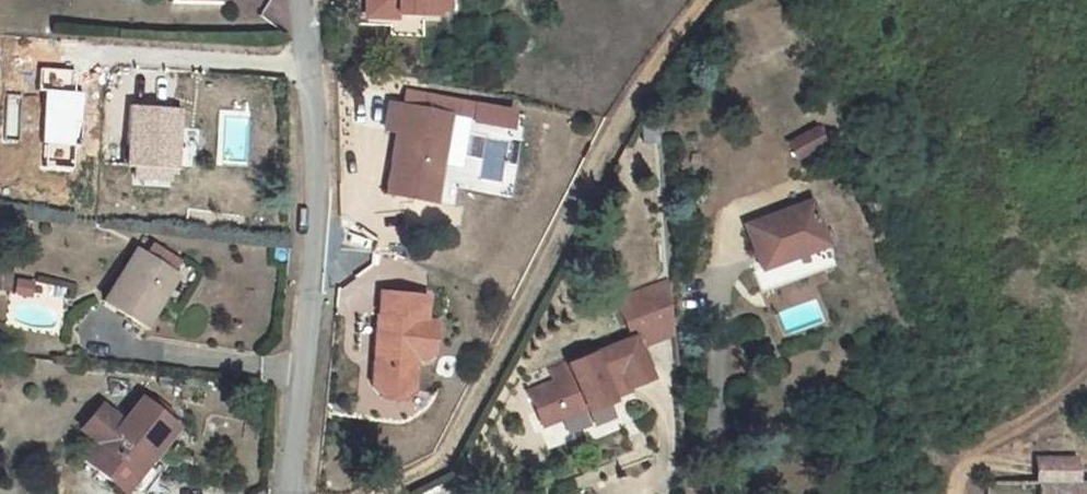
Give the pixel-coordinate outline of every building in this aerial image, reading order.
[(421,15),(433,15),(433,8),(451,8),(451,0),(360,0),(360,20),(393,20),(393,15),(421,15)] [(446,116),(386,105),(381,133),(393,135),(381,195),(429,204),(446,116)] [(134,115),(134,175),(182,176),(182,115),(134,115)] [(786,144),(800,163),(831,140),(817,121),(786,144)] [(823,242),(807,203),(746,230),(762,269),(823,242)] [(172,276),(182,262),(155,244),(145,259),(139,255),(106,305),(145,331),(179,280),(172,276)] [(0,273),(0,293),(12,294),(14,275),(0,273)] [(35,283),(20,281),(18,294),(33,296),(35,283)] [(636,338),(640,347),(670,334),(668,284),(619,304),(634,339),(636,338)] [(435,355),(437,321),(428,321),(429,293),(381,291),(380,315),(379,315),(375,388),(384,397),(407,398),(418,390),(420,355),(435,355)] [(560,408),(565,421),(591,410),(592,412),(615,402),(610,392),(629,384),(630,388),(654,378),(640,347),(636,338),(634,339),(556,373),(560,383),(534,395),(543,415),(560,408)] [(88,461),(128,493),(129,493),(148,493),(167,469),(157,460),(183,428),(169,417),(174,410),(162,400),(156,407),(145,398),(119,429),(116,426),(121,421),(104,408),(83,431),(101,445),(88,461)] [(560,408),(543,415),(548,428),(565,421),(560,408)] [(1082,482),(1080,455),(1043,455),(1042,493),(1086,493),(1086,482),(1082,482)]
